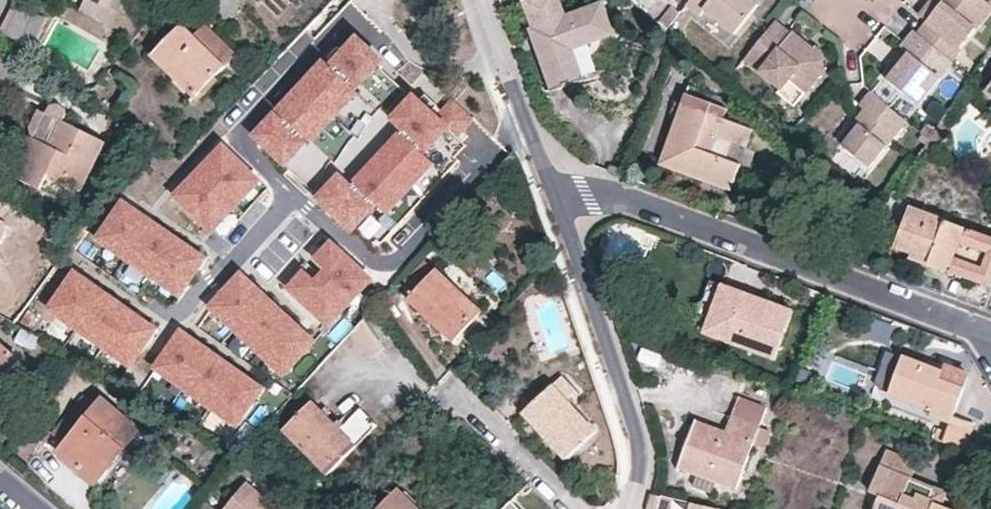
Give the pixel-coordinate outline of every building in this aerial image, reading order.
[(112,7),(99,0),(87,0),(83,9),(113,25),(126,0),(115,0),(112,7)] [(533,27),(553,90),(625,64),(605,3),(566,16),(560,0),(527,0),(524,1),(534,27),(533,27)] [(708,7),(737,31),(761,2),(759,0),(692,0),(690,2),(703,13),(708,7)] [(938,13),(930,23),(920,34),(952,60),(990,12),(990,5),(984,0),(935,0),(930,6),(938,13)] [(12,3),(0,27),(19,36),(31,12),(12,3)] [(683,11),(675,5),(661,23),(669,29),(683,11)] [(930,6),(922,15),(930,23),(938,13),(930,6)] [(150,48),(175,72),(177,71),(196,89),(224,60),(192,29),(180,17),(150,48)] [(202,19),(192,29),(224,60),(234,50),(202,19)] [(777,20),(745,58),(783,88),(788,81),(805,94),(824,72),(824,52),(818,47),(815,48),(812,51),(805,47),(808,43),(796,31),(794,34),(777,20)] [(349,88),(355,82),(350,77),(354,73),(359,78),(366,70),(364,68),(375,56),(362,43),(365,41),(352,29),(346,36),(343,34),(329,49),(331,52),(327,55),(325,53),(315,63),(318,65),(312,71),(310,69),(292,87),(294,90),(288,96),(286,93),(277,103),(279,106),(275,110),(273,107),(258,122),(261,125),(256,129),(281,154),(292,142),(295,145),(302,137),(297,132),(301,128),(306,133),(312,127),(314,129),(321,122),(319,119),(322,116),(330,107),(339,99),(342,95),(344,98),(351,90),(349,88)] [(906,92),(921,103),(955,62),(952,60),(920,34),(916,31),(901,49),(905,52),(909,56),(902,63),(898,61),(886,76),(906,92)] [(808,43),(805,47),(812,51),(815,48),(808,43)] [(898,61),(902,63),(909,56),(905,52),(898,61)] [(378,58),(375,56),(364,68),(366,70),(359,78),(354,73),(350,77),(355,82),(380,107),(402,85),(378,62),(378,58)] [(906,92),(886,76),(873,93),(893,108),(906,92)] [(783,88),(780,93),(796,105),(805,94),(788,81),(783,88)] [(318,188),(356,224),(357,222),(376,240),(456,156),(452,153),(463,141),(460,138),(430,108),(418,96),(409,88),(389,109),(404,123),(350,179),(338,168),(318,188)] [(418,96),(430,108),(435,103),(435,102),(423,90),(418,96)] [(729,109),(688,93),(662,163),(732,190),(741,164),(713,153),(719,137),(748,146),(753,129),(726,119),(729,109)] [(857,122),(862,127),(847,146),(872,166),(907,120),(893,108),(873,93),(862,106),(867,110),(857,122)] [(435,103),(430,108),(460,138),(465,132),(459,126),(469,116),(450,98),(440,108),(435,103)] [(333,110),(341,101),(339,99),(330,107),(333,110)] [(48,113),(38,136),(35,137),(33,137),(26,137),(21,141),(19,147),(19,153),(25,159),(15,176),(43,189),(50,176),(83,192),(108,141),(70,122),(71,119),(71,112),(69,107),(64,106),(60,105),(56,105),(52,107),(48,113)] [(324,118),(333,110),(330,107),(322,116),(324,118)] [(35,137),(38,136),(48,113),(42,110),(34,125),(35,137)] [(862,127),(857,122),(841,142),(847,146),(862,127)] [(922,132),(930,138),(936,128),(929,122),(922,132)] [(940,123),(936,128),(930,138),(937,145),(949,130),(940,123)] [(250,180),(259,170),(228,140),(223,145),(221,142),(204,160),(217,172),(208,181),(196,169),(179,186),(181,188),(177,193),(208,223),(218,213),(224,207),(228,207),(244,191),(244,186),(250,180)] [(284,156),(295,145),(292,142),(281,154),(284,156)] [(217,172),(204,160),(196,169),(208,181),(217,172)] [(933,182),(940,173),(927,164),(921,173),(933,182)] [(257,186),(266,176),(259,170),(250,180),(257,186)] [(165,231),(158,227),(160,224),(140,211),(138,213),(132,209),(133,206),(122,199),(99,233),(110,240),(117,245),(118,249),(133,259),(137,258),(144,262),(145,266),(159,276),(163,275),(167,278),(182,288),(205,253),(193,246),(191,249),(184,244),(186,241),(167,229),(165,231)] [(916,253),(914,258),(971,280),(990,287),(990,284),(990,235),(947,219),(910,205),(897,246),(916,253)] [(216,229),(225,219),(218,213),(208,223),(216,229)] [(8,224),(0,220),(0,242),(8,224)] [(110,240),(99,233),(98,235),(109,243),(110,240)] [(354,286),(363,277),(360,275),(365,270),(327,236),(311,254),(321,263),(312,273),(302,264),(286,281),(323,315),(327,311),(330,313),(338,304),(335,302),(344,293),(352,284),(354,286)] [(312,273),(321,263),(311,254),(302,264),(312,273)] [(138,310),(119,298),(117,300),(110,296),(112,293),(92,280),(90,282),(83,278),(85,275),(73,268),(51,302),(65,311),(69,314),(70,318),(84,328),(88,327),(95,331),(96,335),(111,345),(115,344),(122,349),(133,357),(156,323),(145,315),(143,318),(136,313),(138,310)] [(455,342),(483,311),(439,268),(409,299),(455,342)] [(274,301),(257,284),(255,287),(248,281),(251,279),(241,269),(213,299),(223,309),(229,314),(229,318),(242,330),(246,330),(252,336),(252,340),(265,352),(269,352),(273,355),(286,367),(313,337),(303,328),(301,330),(295,324),(297,322),(280,306),(278,309),(272,303),(274,301)] [(182,288),(167,278),(166,280),(180,290),(182,288)] [(697,314),(711,320),(721,293),(774,312),(777,304),(711,279),(697,314)] [(346,295),(354,286),(352,284),(344,293),(346,295)] [(338,304),(346,295),(344,293),(335,302),(338,304)] [(777,304),(774,312),(721,293),(711,320),(707,331),(776,357),(793,310),(777,304)] [(223,309),(213,299),(211,302),(221,311),(223,309)] [(65,311),(51,302),(49,304),(64,314),(65,311)] [(370,359),(384,347),(364,319),(351,333),(370,359)] [(243,368),(224,355),(222,358),(216,353),(217,350),(197,337),(196,340),(189,335),(190,333),(179,325),(156,359),(168,367),(175,371),(175,375),(190,385),(194,384),(201,389),(202,393),(217,403),(221,402),(224,404),(239,414),(262,380),(250,372),(249,375),(242,370),(243,368)] [(21,361),(0,343),(0,384),(21,361)] [(891,387),(904,352),(886,345),(875,377),(880,379),(879,382),(891,387)] [(664,355),(645,347),(640,360),(659,367),(664,355)] [(133,357),(122,349),(121,352),(132,359),(133,357)] [(904,352),(891,387),(933,402),(931,408),(949,414),(945,424),(937,421),(933,432),(965,444),(975,417),(953,409),(964,379),(940,371),(942,365),(904,352)] [(286,367),(273,355),(270,357),(284,369),(286,367)] [(942,365),(940,371),(964,379),(968,367),(944,358),(942,365)] [(168,367),(156,359),(155,362),(166,369),(168,367)] [(560,371),(521,407),(565,454),(594,427),(564,394),(573,385),(560,371)] [(85,396),(53,433),(66,444),(61,451),(98,482),(141,432),(103,400),(98,407),(85,396)] [(740,396),(726,432),(697,421),(680,467),(698,474),(716,481),(737,489),(754,443),(761,426),(767,408),(740,396)] [(359,406),(340,425),(313,398),(283,427),(328,471),(376,423),(359,406)] [(239,414),(224,404),(223,407),(238,416),(239,414)] [(754,443),(766,448),(772,430),(761,426),(754,443)] [(931,501),(936,488),(913,479),(918,463),(887,450),(870,491),(880,496),(875,508),(951,508),(944,507),(931,501)] [(698,474),(695,486),(712,492),(716,481),(698,474)] [(250,476),(221,508),(289,508),(250,476)] [(396,481),(367,508),(424,508),(396,481)] [(936,488),(931,501),(944,507),(949,494),(936,488)] [(653,492),(649,508),(660,508),(663,493),(657,491),(653,492)] [(194,508),(220,508),(205,496),(194,508)] [(717,506),(694,498),(690,508),(716,508),(717,506)] [(511,499),(502,508),(521,508),(511,499)]
